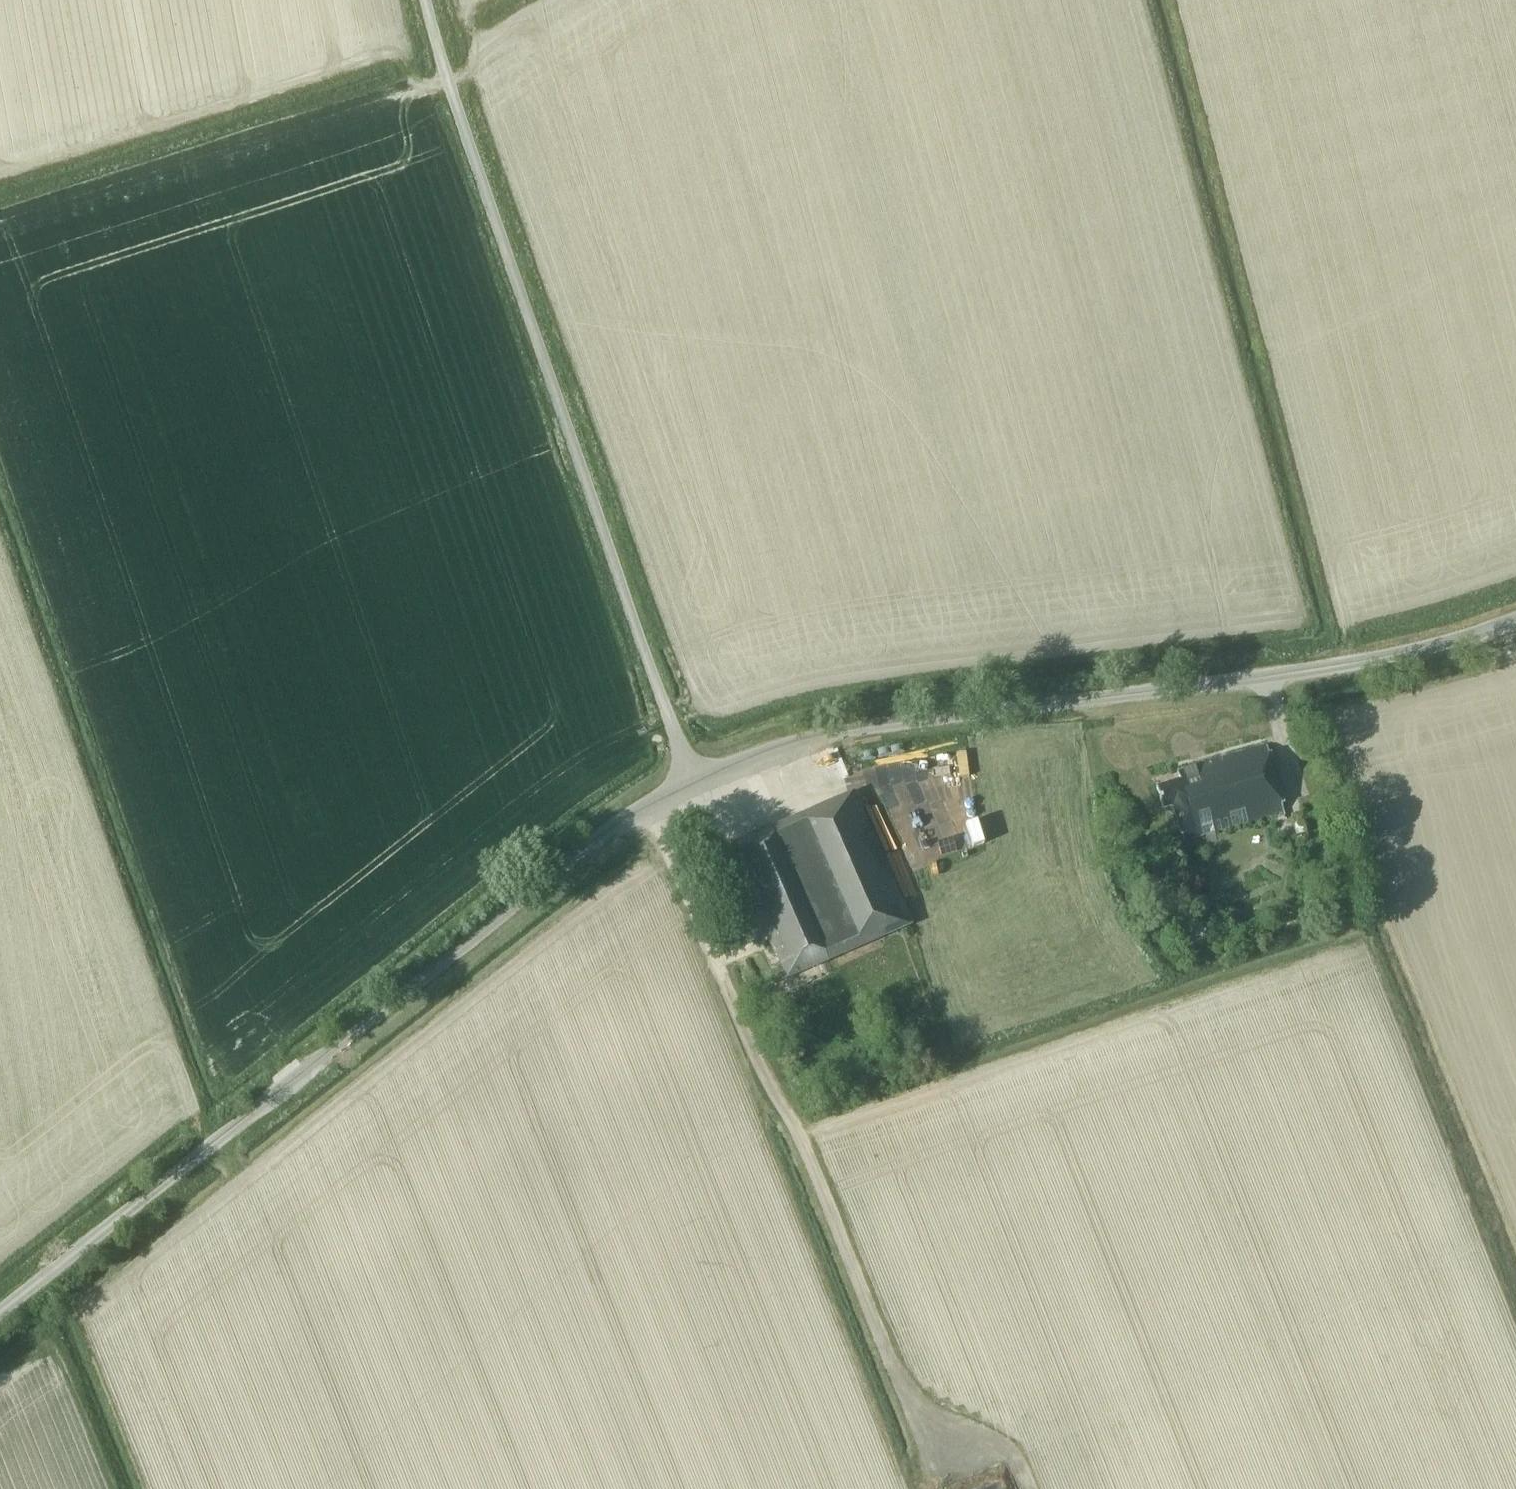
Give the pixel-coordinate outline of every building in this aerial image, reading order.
[(1162,807),(1174,804),(1185,840),(1283,812),(1282,809),(1284,808),(1265,744),(1178,770),(1180,777),(1155,784),(1162,807)] [(786,977),(910,925),(852,793),(720,848),(758,940),(766,937),(774,956),(777,955),(786,977)] [(1310,836),(1304,811),(1291,814),(1297,839),(1310,836)]
